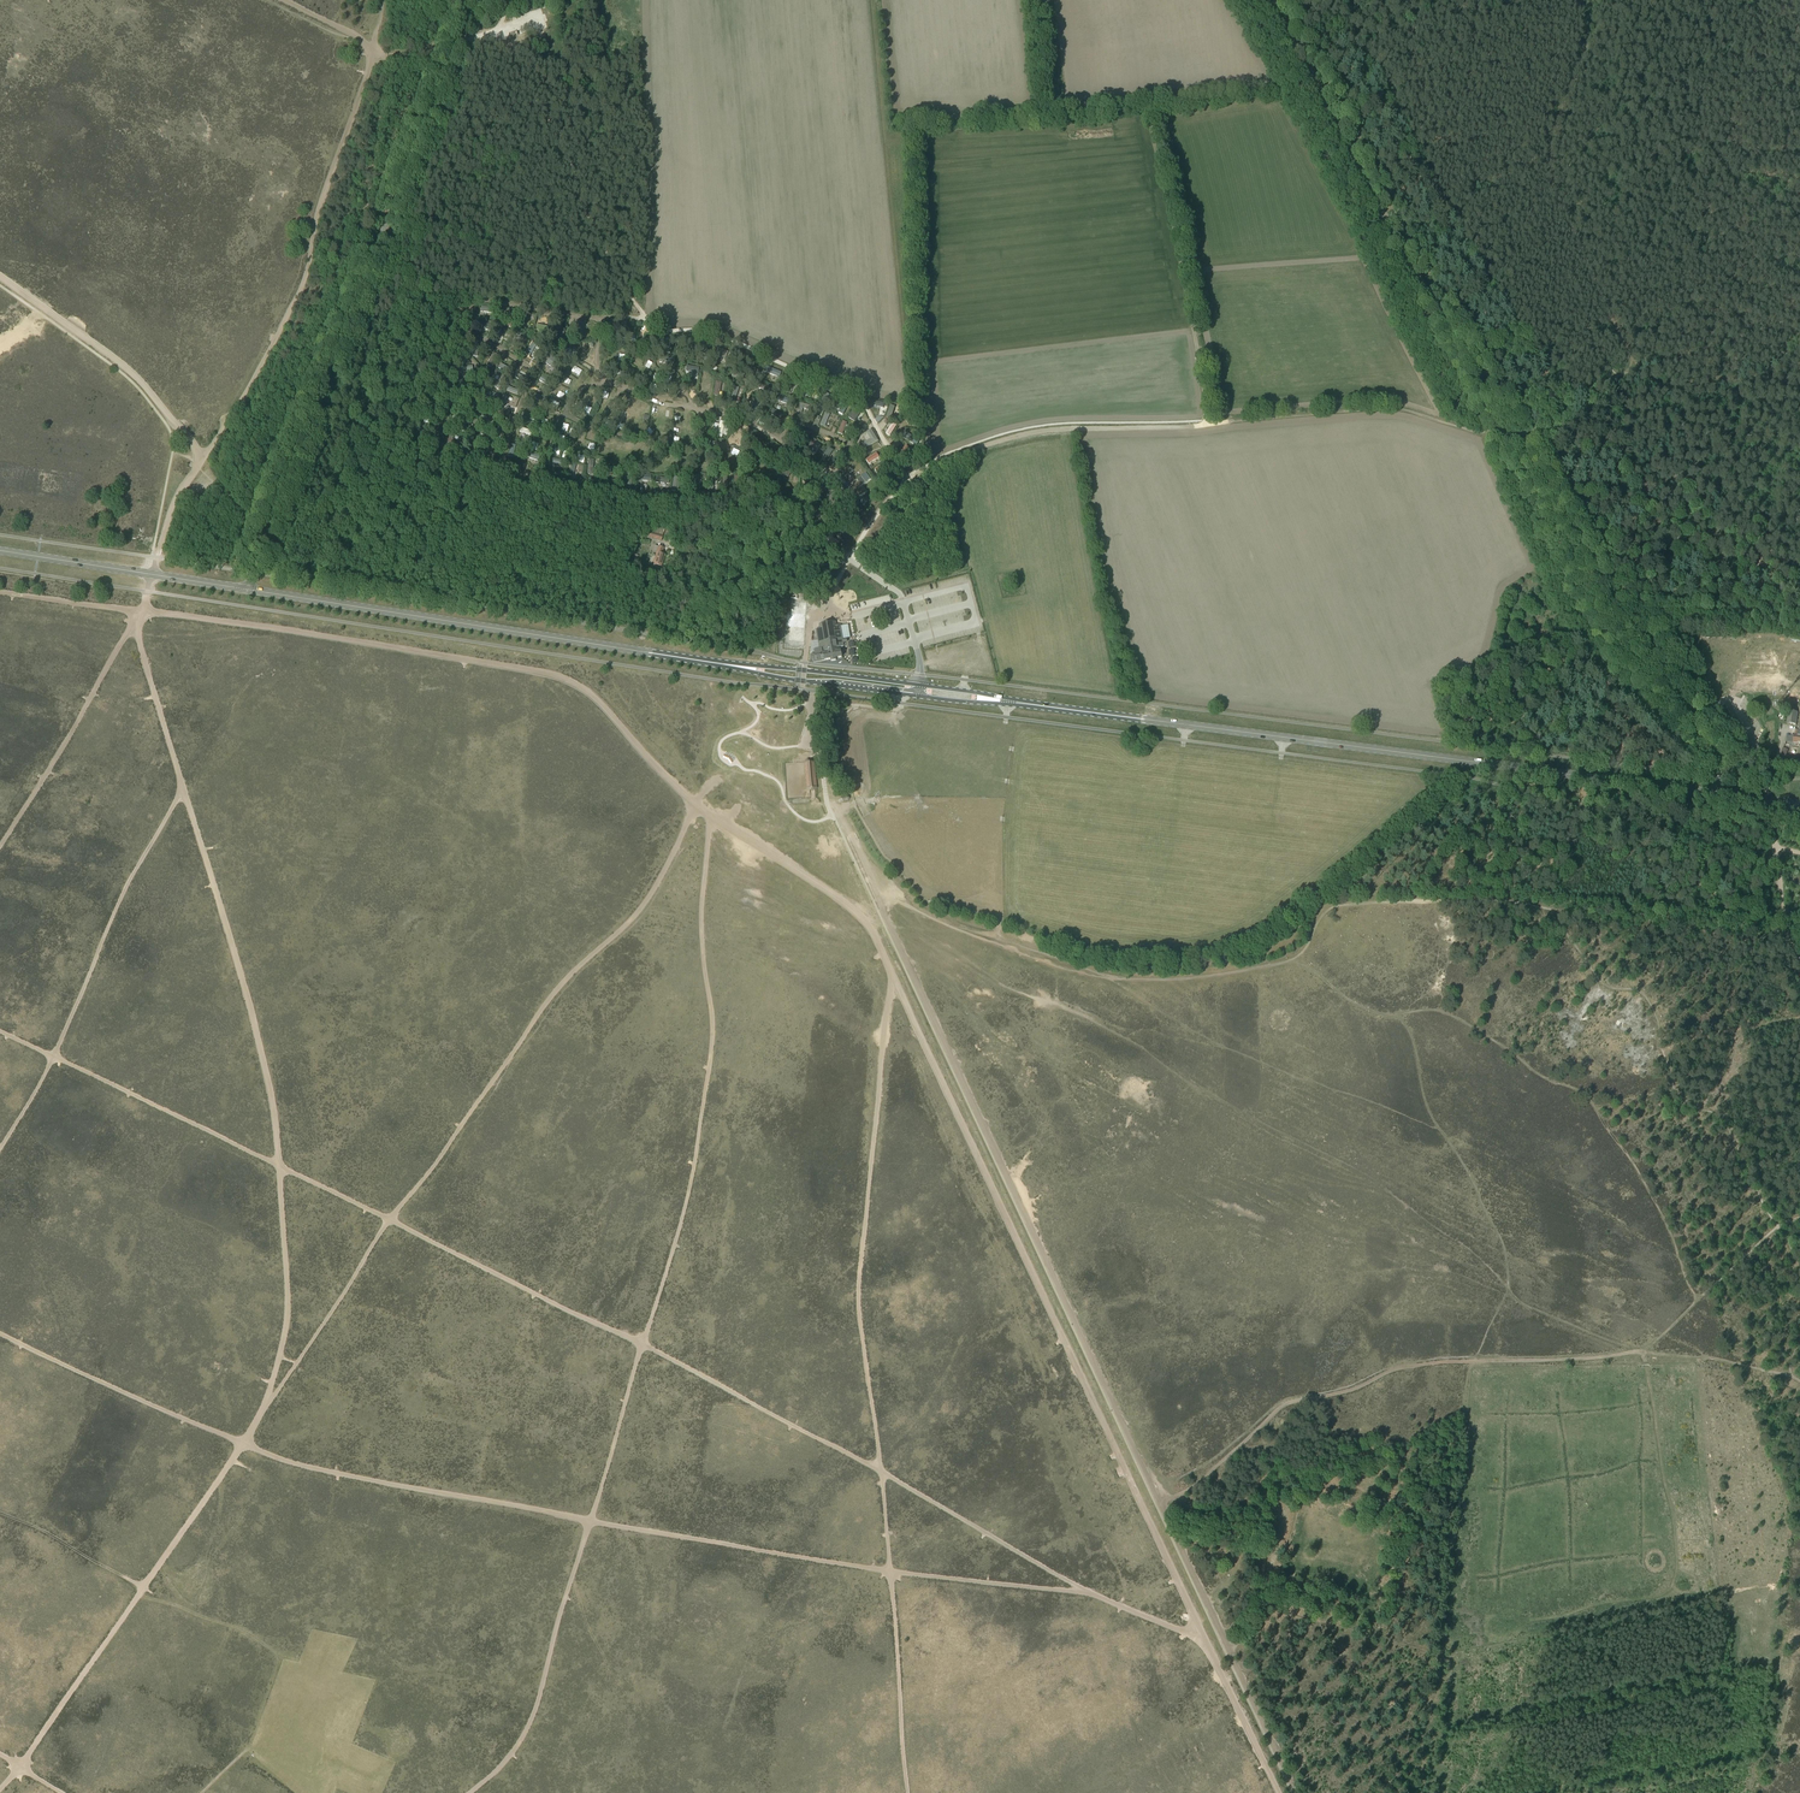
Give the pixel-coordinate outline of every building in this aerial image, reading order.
[(511,327),(514,315),(509,314),(507,321),(504,320),(504,323),(506,324),(506,325),(511,327)] [(476,326),(490,331),(492,326),(478,321),(476,326)] [(584,323),(577,322),(575,336),(582,337),(583,332),(584,323)] [(553,329),(551,339),(561,341),(564,331),(553,329)] [(517,332),(509,344),(514,347),(521,335),(517,332)] [(699,343),(687,338),(685,342),(697,347),(699,343)] [(704,340),(701,353),(706,354),(709,342),(704,340)] [(529,356),(537,345),(532,342),(525,354),(529,356)] [(566,355),(568,350),(574,353),(576,349),(566,344),(562,353),(566,355)] [(639,347),(638,352),(650,355),(651,347),(643,346),(643,348),(639,347)] [(718,348),(715,356),(725,360),(728,352),(718,348)] [(738,363),(743,353),(738,351),(733,361),(738,363)] [(492,368),(498,356),(493,353),(487,365),(492,368)] [(554,370),(558,366),(549,359),(546,363),(554,370)] [(781,373),(765,366),(763,371),(779,378),(781,373)] [(569,367),(566,372),(571,375),(574,370),(569,367)] [(752,368),(747,379),(751,380),(756,370),(752,368)] [(523,382),(525,378),(515,373),(513,376),(523,382)] [(499,390),(506,378),(501,375),(494,387),(499,390)] [(563,375),(560,383),(566,386),(570,378),(563,375)] [(783,391),(788,393),(794,376),(788,375),(783,391)] [(551,387),(554,383),(542,376),(539,380),(551,387)] [(721,382),(716,381),(713,395),(719,396),(721,382)] [(810,386),(804,383),(800,394),(809,398),(812,392),(808,391),(810,386)] [(773,390),(762,385),(760,389),(771,394),(773,390)] [(506,390),(515,394),(517,390),(507,386),(506,390)] [(731,399),(735,400),(739,388),(735,386),(731,399)] [(486,397),(499,400),(500,395),(487,391),(486,397)] [(825,393),(819,406),(824,408),(830,395),(825,393)] [(535,395),(534,399),(546,403),(548,399),(535,395)] [(789,405),(790,400),(778,395),(777,400),(789,405)] [(836,398),(834,403),(842,406),(841,409),(846,410),(848,402),(836,398)] [(751,414),(759,403),(754,400),(747,411),(751,414)] [(797,412),(801,414),(803,408),(808,410),(809,406),(800,403),(797,412)] [(895,407),(890,405),(886,418),(890,420),(895,407)] [(856,406),(848,419),(854,423),(862,410),(856,406)] [(770,414),(782,421),(785,416),(773,409),(770,414)] [(820,424),(824,426),(830,412),(825,410),(820,424)] [(509,420),(511,415),(499,411),(497,416),(509,420)] [(522,417),(535,421),(537,416),(524,412),(522,417)] [(843,420),(838,431),(843,434),(844,431),(845,432),(848,427),(850,428),(852,425),(843,420)] [(714,423),(713,432),(717,433),(716,437),(722,437),(722,434),(726,435),(728,426),(724,426),(725,422),(720,421),(719,424),(714,423)] [(466,426),(452,422),(450,428),(464,432),(466,426)] [(890,436),(897,425),(893,423),(886,433),(890,436)] [(870,438),(862,443),(865,448),(879,440),(871,427),(865,431),(870,438)] [(537,438),(540,432),(534,430),(532,436),(537,438)] [(808,431),(801,440),(805,442),(811,433),(808,431)] [(447,444),(457,447),(459,441),(449,438),(447,444)] [(817,441),(813,439),(807,451),(810,453),(817,441)] [(484,445),(483,452),(495,454),(496,448),(484,445)] [(906,446),(897,454),(900,458),(909,450),(906,446)] [(821,459),(826,462),(833,450),(829,447),(821,459)] [(538,461),(539,456),(527,451),(525,457),(538,461)] [(876,452),(866,459),(869,463),(879,457),(876,452)] [(767,458),(778,464),(780,460),(769,454),(767,458)] [(885,462),(875,470),(878,474),(888,466),(885,462)] [(784,474),(788,477),(795,467),(790,464),(784,474)] [(866,473),(857,479),(862,485),(870,479),(866,473)] [(883,486),(893,478),(890,474),(880,482),(883,486)] [(680,478),(674,477),(672,491),(678,492),(680,478)] [(858,481),(851,488),(858,497),(866,491),(858,481)] [(653,533),(651,538),(661,542),(663,537),(653,533)] [(655,561),(654,564),(661,566),(665,555),(662,554),(664,548),(658,547),(654,561),(655,561)] [(804,641),(806,619),(809,619),(809,614),(806,614),(807,602),(792,601),(791,613),(787,613),(786,629),(790,630),(789,640),(804,641)] [(819,653),(812,654),(813,655),(813,656),(813,657),(813,658),(814,662),(831,659),(832,661),(836,660),(836,658),(842,657),(841,651),(840,646),(844,646),(841,626),(837,626),(836,622),(820,624),(821,629),(817,629),(820,651),(819,651),(819,653)] [(1794,724),(1795,712),(1785,711),(1784,724),(1794,724)] [(808,760),(805,762),(808,788),(811,790),(814,789),(815,789),(817,787),(815,761),(811,759),(808,760)]
